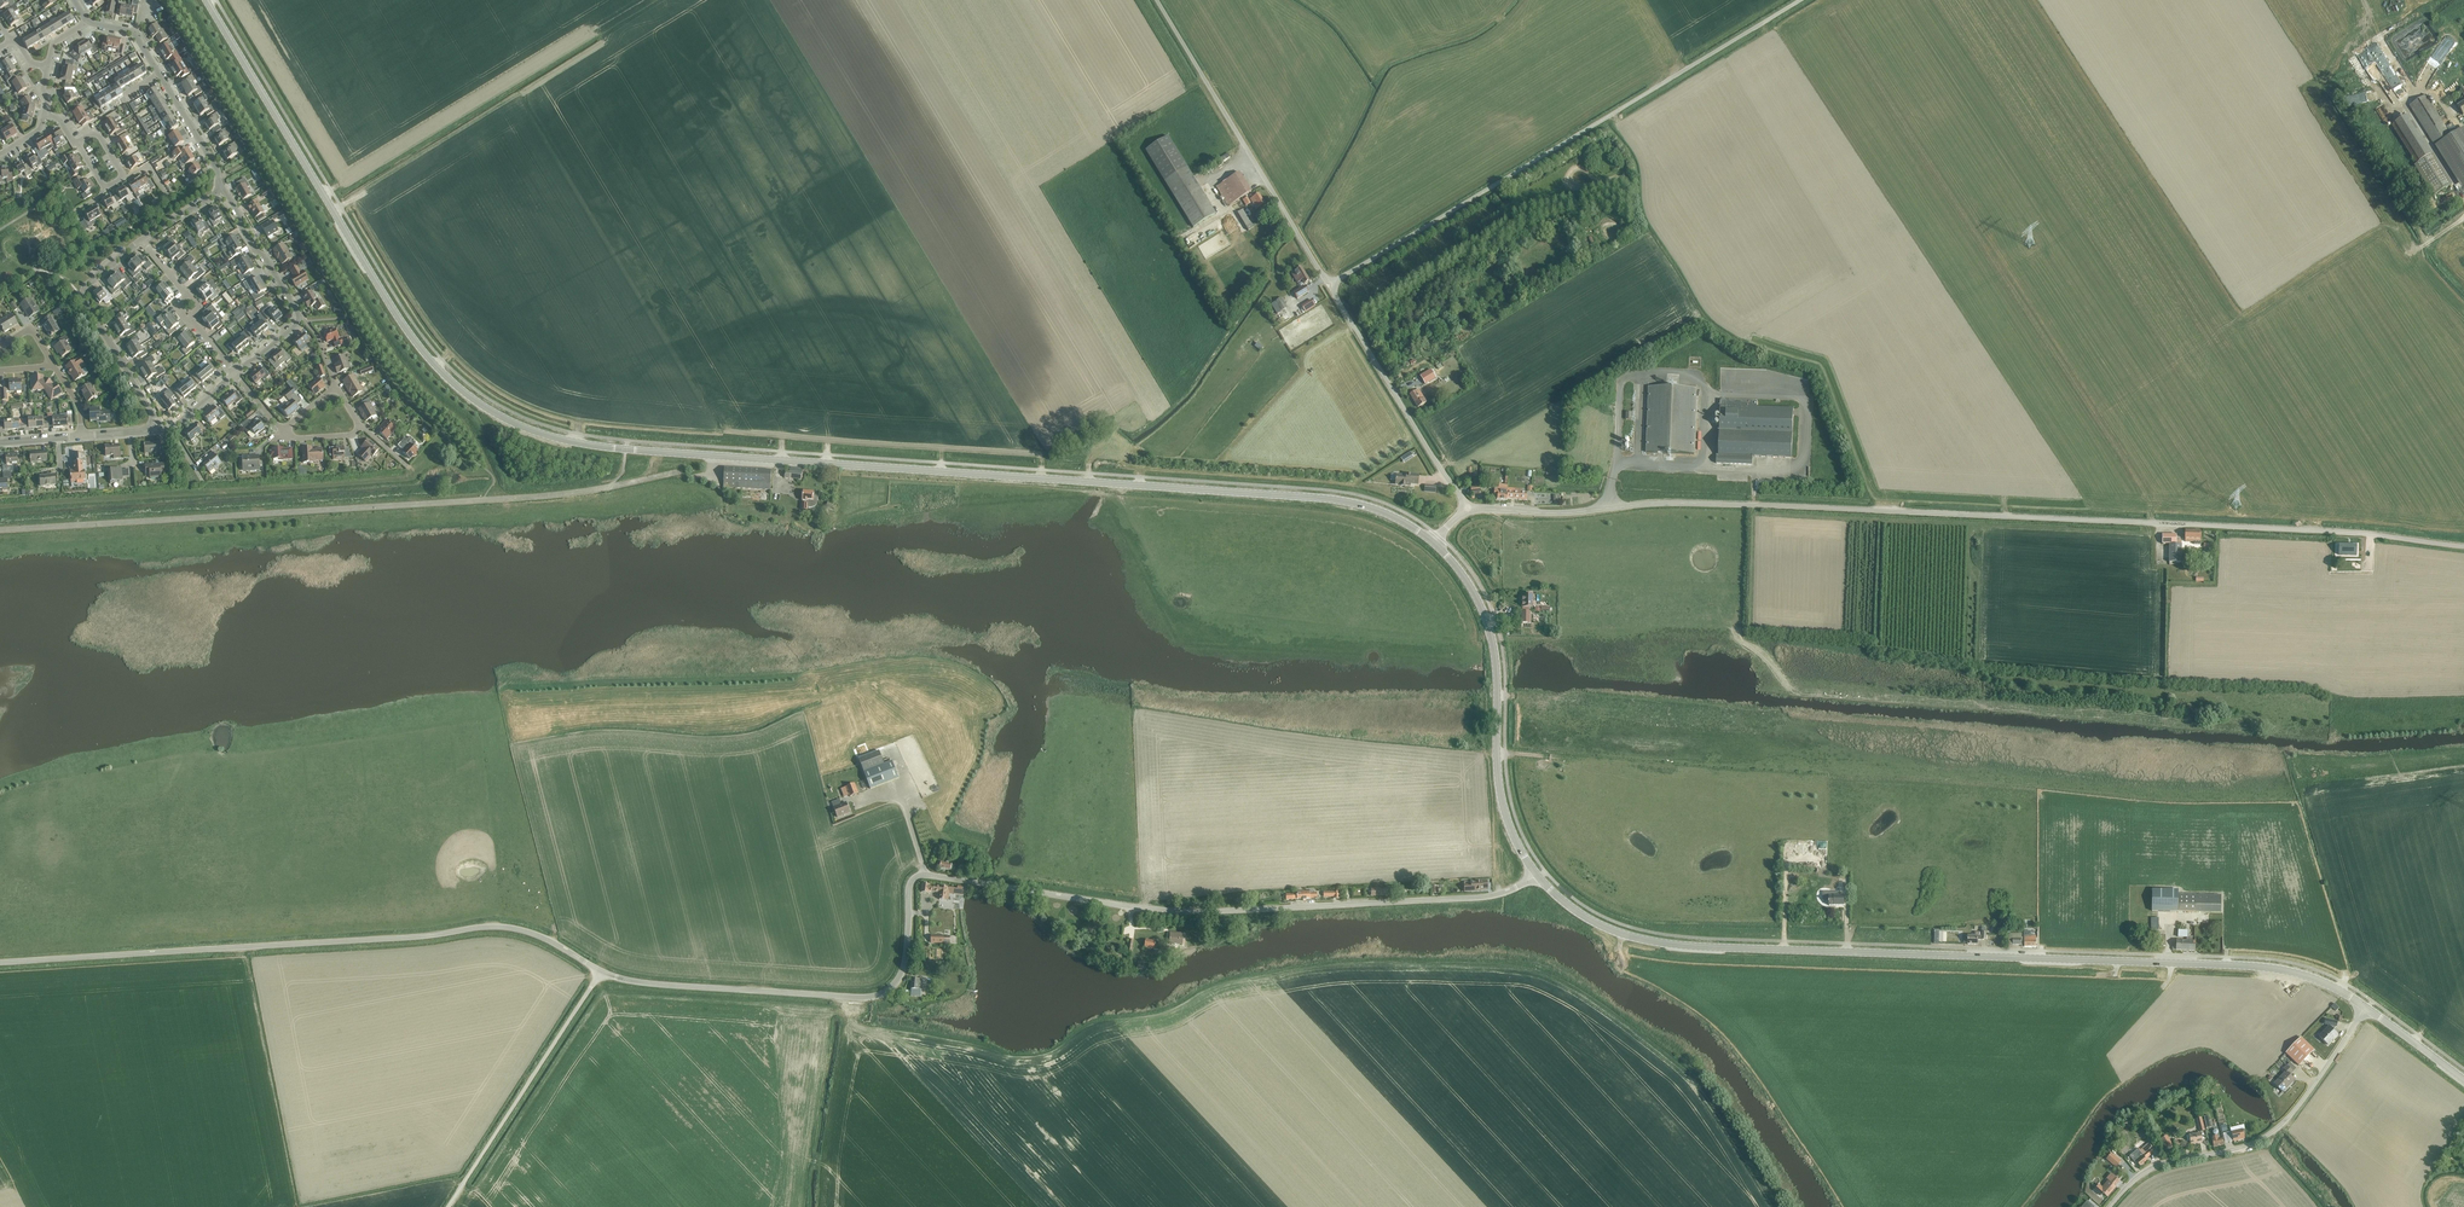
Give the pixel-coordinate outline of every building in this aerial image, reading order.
[(0,2),(0,10),(4,7),(6,11),(15,5),(12,0),(3,0),(0,2)] [(46,1),(43,2),(44,5),(42,6),(44,9),(53,4),(51,1),(52,0),(45,0),(46,1)] [(126,17),(132,18),(133,14),(136,14),(138,6),(139,1),(133,0),(132,5),(131,8),(128,7),(126,17)] [(104,5),(102,12),(106,13),(113,15),(115,4),(108,2),(107,6),(104,5)] [(126,17),(128,7),(124,6),(125,3),(118,2),(117,10),(120,11),(119,15),(126,17)] [(15,5),(6,11),(7,14),(4,16),(7,21),(15,16),(14,13),(18,10),(15,5)] [(68,13),(63,17),(68,25),(73,21),(68,13)] [(17,19),(15,16),(7,21),(11,27),(14,25),(16,28),(23,23),(20,18),(17,19)] [(68,25),(63,17),(57,20),(62,28),(68,25)] [(62,28),(57,20),(51,24),(56,32),(62,28)] [(56,32),(51,24),(45,27),(50,35),(56,32)] [(168,38),(166,35),(162,29),(160,30),(156,24),(147,29),(152,38),(155,36),(159,43),(168,38)] [(45,27),(40,31),(45,39),(50,35),(45,27)] [(40,31),(34,34),(39,42),(45,39),(40,31)] [(34,34),(28,38),(33,46),(39,42),(34,34)] [(2400,37),(2399,52),(2426,54),(2427,39),(2400,37)] [(33,46),(28,38),(22,41),(27,49),(33,46)] [(112,49),(114,39),(108,38),(106,44),(103,43),(101,51),(107,52),(108,48),(112,49)] [(121,40),(114,39),(112,49),(116,50),(115,54),(121,55),(124,45),(120,44),(121,40)] [(80,43),(86,53),(89,57),(98,51),(93,44),(90,45),(87,40),(80,43)] [(171,50),(174,49),(169,40),(161,45),(163,48),(160,50),(163,55),(171,50)] [(86,53),(80,43),(74,47),(76,50),(69,54),(78,62),(84,58),(83,55),(86,53)] [(2370,45),(2356,54),(2370,74),(2373,71),(2375,74),(2375,71),(2379,68),(2378,74),(2381,78),(2382,69),(2388,65),(2388,61),(2384,60),(2382,57),(2379,59),(2377,57),(2377,60),(2372,59),(2373,53),(2376,51),(2377,48),(2375,45),(2370,45)] [(171,50),(163,55),(166,61),(170,58),(172,61),(179,57),(174,49),(171,50)] [(170,66),(173,72),(184,65),(179,57),(172,61),(173,64),(170,66)] [(12,65),(9,60),(5,62),(3,59),(0,61),(0,65),(3,71),(12,65)] [(63,66),(61,73),(72,75),(73,72),(76,72),(77,66),(79,64),(74,60),(74,62),(66,60),(65,67),(63,66)] [(193,60),(190,62),(195,71),(199,69),(193,60)] [(134,65),(136,68),(141,76),(146,73),(141,64),(138,66),(136,63),(134,65)] [(12,73),(16,71),(12,65),(3,71),(0,73),(2,76),(3,75),(7,82),(14,78),(14,77),(12,73)] [(184,65),(173,72),(176,77),(180,75),(182,78),(189,73),(184,65)] [(136,68),(130,71),(135,80),(141,76),(136,68)] [(117,75),(119,78),(125,86),(130,83),(125,75),(123,71),(117,75)] [(135,80),(130,71),(125,75),(130,83),(135,80)] [(72,75),(61,73),(60,79),(66,81),(65,84),(64,88),(72,88),(74,80),(72,79),(72,75)] [(2382,87),(2392,100),(2398,96),(2394,91),(2403,84),(2397,75),(2395,77),(2393,74),(2386,79),(2388,82),(2382,87)] [(185,91),(194,85),(192,82),(195,81),(192,75),(184,79),(186,82),(181,85),(185,91)] [(15,89),(23,84),(20,78),(15,81),(14,78),(6,82),(10,88),(13,86),(15,89)] [(125,86),(119,78),(114,81),(117,86),(119,89),(125,86)] [(23,84),(15,89),(17,92),(13,94),(17,99),(24,95),(22,92),(27,89),(23,84)] [(117,86),(114,88),(112,85),(110,87),(112,90),(117,98),(122,95),(119,89),(117,86)] [(196,88),(194,85),(185,91),(188,96),(193,93),(195,96),(202,92),(199,86),(196,88)] [(111,101),(117,98),(112,90),(110,87),(104,90),(106,93),(111,101)] [(66,95),(63,97),(67,103),(80,96),(74,88),(65,88),(64,92),(66,95)] [(147,101),(150,99),(158,94),(155,88),(143,96),(147,101)] [(101,91),(99,93),(101,96),(106,105),(111,101),(106,93),(103,95),(101,91)] [(162,100),(158,94),(150,99),(153,105),(162,100)] [(197,110),(206,105),(204,102),(207,100),(203,94),(196,98),(198,102),(193,105),(197,110)] [(106,105),(101,96),(95,100),(100,108),(106,105)] [(2438,142),(2450,135),(2445,127),(2425,96),(2409,106),(2434,145),(2438,142)] [(29,97),(20,102),(24,108),(22,116),(23,116),(22,120),(27,121),(28,117),(32,118),(35,106),(29,97)] [(153,105),(148,108),(151,113),(165,105),(162,100),(153,105)] [(76,118),(84,113),(81,108),(82,107),(81,104),(74,108),(76,111),(73,113),(76,118)] [(168,110),(165,105),(151,113),(155,119),(168,110)] [(206,105),(197,110),(200,116),(205,113),(207,116),(214,111),(210,105),(207,107),(206,105)] [(172,116),(168,110),(155,119),(154,119),(155,122),(158,121),(159,123),(160,123),(163,121),(172,116)] [(84,113),(76,118),(79,124),(81,123),(82,126),(84,125),(93,119),(94,119),(89,111),(84,113)] [(105,117),(106,118),(108,121),(103,124),(107,130),(116,124),(115,121),(118,119),(116,116),(117,116),(115,111),(105,117)] [(208,122),(205,124),(209,131),(211,129),(214,134),(221,130),(218,125),(219,125),(217,121),(220,119),(216,113),(206,119),(208,122)] [(172,116),(163,121),(160,123),(163,128),(166,126),(175,121),(172,116)] [(2433,154),(2408,116),(2392,126),(2416,165),(2414,166),(2434,196),(2452,185),(2433,154)] [(9,127),(6,129),(12,138),(17,135),(14,130),(17,128),(12,121),(7,124),(9,127)] [(170,132),(178,127),(175,121),(166,126),(163,128),(160,130),(163,136),(170,132)] [(2451,122),(2445,127),(2450,135),(2457,131),(2451,122)] [(116,124),(107,130),(110,136),(115,133),(117,136),(126,130),(124,127),(120,130),(116,124)] [(0,128),(0,138),(3,136),(6,141),(12,138),(6,129),(4,131),(1,127),(0,128)] [(51,139),(55,146),(56,147),(61,144),(59,140),(63,138),(57,128),(51,132),(54,137),(51,139)] [(226,137),(230,135),(226,128),(219,133),(220,136),(214,139),(219,146),(228,140),(226,137)] [(2450,135),(2438,142),(2463,183),(2463,137),(2459,129),(2457,131),(2450,135)] [(120,141),(115,144),(119,149),(128,144),(125,138),(128,136),(129,135),(127,132),(118,138),(120,141)] [(170,132),(163,136),(165,139),(168,137),(171,142),(180,137),(177,132),(172,135),(170,132)] [(48,134),(40,139),(47,151),(52,148),(55,151),(58,149),(56,147),(55,146),(51,139),(48,134)] [(173,145),(170,147),(171,150),(173,153),(180,148),(179,145),(184,142),(180,137),(171,142),(173,145)] [(1193,229),(1216,215),(1168,137),(1146,151),(1193,229)] [(47,151),(40,139),(34,143),(38,150),(35,152),(38,156),(40,160),(45,157),(44,157),(48,154),(47,151)] [(131,142),(128,144),(119,149),(122,155),(127,152),(129,155),(138,150),(136,147),(134,148),(131,142)] [(235,151),(238,149),(234,142),(227,147),(229,150),(223,154),(227,160),(237,154),(235,151)] [(180,148),(173,153),(172,153),(171,154),(174,160),(180,156),(182,159),(191,154),(187,148),(182,151),(180,148)] [(131,170),(140,164),(144,162),(138,152),(130,157),(132,160),(127,163),(131,170)] [(40,160),(38,156),(35,158),(32,154),(26,158),(32,167),(36,165),(37,167),(43,164),(40,160)] [(68,155),(60,160),(66,169),(80,161),(76,154),(69,158),(68,155)] [(191,154),(182,159),(184,163),(180,165),(183,171),(191,166),(189,163),(194,160),(191,154)] [(1223,162),(1229,158),(1227,154),(1220,158),(1223,162)] [(26,177),(32,173),(26,164),(23,166),(20,161),(14,165),(20,175),(23,172),(26,177)] [(80,161),(66,169),(71,178),(79,174),(77,171),(83,167),(80,161)] [(196,174),(201,171),(197,165),(188,170),(191,174),(187,176),(191,181),(198,177),(196,174)] [(1,173),(0,173),(0,182),(2,182),(2,179),(6,179),(7,182),(13,181),(12,173),(8,173),(8,168),(1,168),(1,173)] [(2402,179),(2409,174),(2407,171),(2400,175),(2402,179)] [(1246,206),(1250,203),(1245,196),(1251,192),(1239,173),(1216,188),(1224,201),(1222,202),(1225,206),(1227,205),(1228,207),(1241,198),(1246,206)] [(143,175),(137,179),(143,188),(145,191),(150,188),(151,189),(154,187),(147,175),(144,177),(143,175)] [(80,178),(74,182),(78,189),(81,187),(85,193),(81,195),(84,200),(93,194),(90,190),(94,187),(89,180),(83,184),(80,178)] [(238,193),(242,200),(251,195),(247,188),(249,187),(244,178),(234,184),(236,188),(235,189),(238,193)] [(145,191),(143,188),(137,179),(128,184),(137,198),(140,196),(139,195),(145,191)] [(134,198),(128,188),(125,190),(123,187),(116,191),(118,194),(114,197),(118,202),(125,198),(128,202),(134,198)] [(269,189),(261,194),(263,198),(268,195),(271,200),(275,197),(269,189)] [(1256,210),(1265,205),(1259,194),(1255,197),(1253,195),(1250,196),(1252,199),(1250,200),(1256,210)] [(113,210),(119,206),(113,197),(110,199),(109,196),(102,200),(107,209),(111,207),(113,210)] [(267,210),(264,206),(263,206),(260,207),(256,200),(248,205),(248,206),(247,206),(250,210),(251,210),(255,218),(266,211),(267,210)] [(90,210),(95,219),(98,217),(100,221),(106,217),(101,210),(98,212),(95,207),(90,210)] [(213,227),(220,223),(218,220),(221,218),(218,213),(219,212),(216,207),(209,212),(212,218),(209,220),(213,227)] [(95,219),(90,210),(84,214),(87,219),(84,221),(88,228),(97,222),(95,219)] [(1253,228),(1251,225),(1242,210),(1237,213),(1248,231),(1253,228)] [(201,230),(203,233),(209,229),(205,222),(202,224),(198,218),(191,223),(193,228),(194,227),(198,233),(201,230)] [(290,220),(286,222),(289,228),(292,232),(296,230),(293,224),(290,220)] [(268,239),(272,237),(273,236),(272,235),(278,231),(272,221),(261,227),(268,239)] [(227,249),(238,242),(234,236),(228,240),(226,237),(219,241),(223,246),(225,245),(227,249)] [(168,254),(175,248),(177,246),(170,238),(164,243),(166,246),(163,249),(166,253),(166,252),(168,254)] [(237,255),(236,252),(241,249),(238,242),(227,249),(223,251),(228,261),(237,255)] [(275,253),(274,254),(277,259),(279,258),(283,264),(287,262),(287,263),(289,263),(290,262),(291,260),(290,259),(291,259),(288,254),(289,253),(287,250),(286,250),(284,248),(285,247),(283,243),(273,250),(275,253)] [(308,251),(303,243),(299,246),(304,254),(308,251)] [(175,248),(168,254),(169,256),(172,260),(175,257),(177,260),(184,255),(180,249),(181,248),(178,245),(177,246),(175,248)] [(134,261),(140,268),(143,266),(146,270),(152,265),(145,257),(142,259),(139,256),(135,259),(136,260),(134,261)] [(184,275),(193,267),(191,264),(194,260),(190,256),(182,262),(185,265),(180,269),(184,275)] [(240,269),(250,263),(247,257),(241,261),(239,257),(230,262),(233,268),(238,266),(240,269)] [(142,270),(140,268),(134,261),(132,263),(132,262),(128,265),(131,269),(128,271),(133,277),(142,270)] [(250,263),(240,269),(242,273),(238,276),(241,281),(250,276),(248,273),(254,269),(250,263)] [(196,265),(193,267),(184,275),(188,280),(194,276),(197,280),(205,273),(200,268),(198,268),(196,265)] [(290,278),(295,287),(308,279),(303,271),(300,272),(297,267),(290,271),(294,276),(290,278)] [(1304,284),(1309,281),(1301,267),(1291,273),(1297,283),(1301,280),(1304,284)] [(115,276),(113,278),(119,285),(121,287),(123,290),(126,287),(131,283),(124,274),(121,276),(118,273),(114,276),(115,276)] [(254,289),(263,284),(259,278),(255,280),(253,277),(243,283),(246,289),(247,288),(249,292),(254,289)] [(121,287),(119,285),(113,278),(111,279),(107,282),(110,285),(107,288),(113,294),(121,287)] [(201,295),(214,284),(212,282),(210,282),(208,284),(204,279),(197,284),(200,287),(196,290),(200,294),(201,295)] [(160,296),(168,289),(164,283),(163,284),(161,281),(153,288),(155,291),(156,290),(160,296)] [(214,284),(201,295),(202,296),(202,297),(205,301),(209,298),(211,301),(218,296),(214,291),(217,288),(214,284)] [(264,295),(263,292),(266,290),(263,284),(254,289),(256,292),(251,295),(255,301),(264,295)] [(1297,299),(1309,292),(1305,286),(1299,289),(1301,292),(1295,295),(1297,299)] [(102,292),(99,289),(93,294),(97,298),(95,299),(99,303),(103,300),(105,303),(107,303),(113,298),(105,290),(102,292)] [(168,289),(160,296),(165,301),(164,302),(166,305),(175,298),(172,296),(173,295),(168,289)] [(309,307),(310,307),(314,304),(317,310),(324,306),(321,300),(318,302),(311,291),(303,296),(305,300),(304,301),(308,308),(309,307)] [(229,304),(232,301),(225,293),(222,296),(229,304)] [(1275,302),(1271,304),(1277,314),(1281,312),(1287,308),(1281,298),(1275,302)] [(28,317),(38,311),(30,300),(21,305),(28,317)] [(1312,300),(1301,306),(1305,312),(1315,306),(1312,300)] [(14,302),(9,304),(13,311),(18,309),(14,302)] [(214,318),(219,314),(211,305),(203,313),(205,316),(202,319),(205,323),(206,323),(207,324),(214,318)] [(278,313),(274,308),(271,311),(268,307),(262,312),(268,320),(271,317),(275,322),(282,316),(279,312),(278,313)] [(125,321),(128,317),(125,312),(116,318),(118,321),(113,324),(116,330),(127,324),(125,321)] [(162,315),(156,320),(163,328),(166,325),(174,319),(170,313),(165,318),(162,315)] [(214,318),(207,324),(208,325),(208,326),(211,330),(215,327),(217,330),(223,324),(221,322),(223,320),(222,318),(219,314),(214,318)] [(259,319),(257,321),(254,323),(262,333),(263,332),(264,332),(268,329),(265,325),(268,323),(260,314),(257,316),(259,319)] [(16,323),(12,317),(12,316),(12,315),(11,315),(0,322),(0,326),(3,332),(9,329),(9,328),(13,326),(12,325),(16,323)] [(49,337),(59,331),(51,317),(43,322),(45,325),(43,326),(49,337)] [(174,319),(166,325),(168,328),(165,331),(170,336),(175,331),(173,328),(178,324),(174,319)] [(249,324),(251,326),(245,330),(251,337),(254,335),(256,338),(260,335),(260,334),(262,333),(254,323),(252,322),(249,324)] [(129,327),(127,324),(116,330),(120,336),(125,333),(128,336),(135,332),(132,326),(129,327)] [(333,342),(335,347),(343,344),(341,339),(338,340),(338,338),(335,329),(323,333),(327,342),(332,340),(333,342)] [(235,339),(243,348),(245,347),(249,344),(246,341),(249,338),(244,332),(235,339)] [(302,332),(298,335),(299,336),(293,341),(299,349),(309,340),(302,332)] [(182,345),(190,338),(186,333),(181,337),(178,334),(172,339),(177,344),(180,342),(182,345)] [(65,343),(68,341),(65,336),(57,341),(59,344),(54,347),(56,351),(57,350),(62,357),(70,352),(65,343)] [(129,352),(140,346),(138,343),(139,341),(136,336),(130,340),(132,343),(126,346),(129,352)] [(190,338),(182,345),(184,348),(181,350),(186,355),(191,350),(189,347),(194,343),(190,338)] [(243,348),(235,339),(227,346),(232,352),(235,350),(238,353),(242,350),(241,350),(243,348)] [(142,349),(140,346),(129,352),(133,358),(139,355),(141,358),(147,354),(144,349),(142,349)] [(290,359),(283,350),(280,352),(279,351),(271,357),(276,363),(273,366),(276,370),(279,367),(279,366),(285,361),(286,363),(290,359)] [(335,369),(337,373),(348,369),(343,355),(334,359),(337,368),(335,369)] [(142,374),(154,367),(152,365),(152,363),(155,361),(152,356),(145,360),(147,363),(139,368),(141,371),(140,371),(142,374)] [(80,358),(66,367),(75,381),(84,376),(88,373),(85,369),(81,371),(78,366),(83,363),(80,358)] [(201,370),(208,378),(214,373),(213,372),(216,370),(209,362),(206,364),(204,367),(201,370)] [(308,387),(315,395),(324,387),(320,381),(321,380),(320,377),(325,376),(321,366),(316,367),(319,375),(316,378),(317,379),(308,387)] [(154,367),(142,374),(144,377),(145,377),(146,380),(154,375),(156,378),(165,372),(162,367),(157,371),(155,370),(154,367)] [(262,378),(263,381),(270,375),(263,367),(260,369),(259,368),(256,370),(255,370),(253,372),(249,376),(255,384),(262,378)] [(208,378),(201,370),(196,374),(195,373),(192,376),(199,384),(202,382),(202,383),(208,378)] [(1430,370),(1420,376),(1425,384),(1435,378),(1430,370)] [(348,389),(353,397),(358,394),(358,393),(362,391),(353,375),(344,380),(346,385),(345,385),(348,390),(348,389)] [(51,401),(62,394),(55,383),(53,384),(44,379),(44,377),(31,378),(32,391),(44,390),(51,401)] [(188,381),(183,385),(189,393),(195,388),(194,388),(197,385),(190,377),(187,380),(188,381)] [(6,392),(22,391),(21,380),(9,381),(9,388),(1,389),(2,400),(7,400),(6,392)] [(96,396),(89,385),(88,385),(80,391),(87,402),(96,396)] [(189,393),(183,385),(177,390),(177,389),(174,391),(180,399),(183,397),(184,398),(189,393)] [(1694,454),(1696,388),(1648,387),(1646,452),(1694,454)] [(292,388),(284,395),(288,401),(288,403),(281,409),(288,417),(299,408),(296,405),(301,402),(294,393),(295,392),(292,388)] [(165,398),(161,401),(166,406),(165,406),(168,411),(175,405),(170,399),(174,396),(169,389),(162,395),(165,398)] [(243,399),(236,390),(232,393),(231,392),(228,394),(225,396),(226,396),(221,400),(228,407),(234,402),(236,405),(243,399)] [(1426,403),(1419,390),(1415,392),(1415,391),(1409,394),(1417,408),(1426,403)] [(361,407),(359,409),(366,421),(372,418),(373,420),(377,417),(376,415),(369,403),(371,402),(369,398),(359,404),(361,407)] [(1716,454),(1715,463),(1752,465),(1752,456),(1791,458),(1793,409),(1756,407),(1757,402),(1720,400),(1718,454),(1716,454)] [(216,411),(212,406),(208,409),(209,410),(202,415),(209,423),(217,417),(220,420),(225,416),(219,409),(216,411)] [(100,423),(110,422),(109,411),(99,412),(99,409),(89,409),(90,422),(99,421),(100,423)] [(71,415),(67,415),(67,414),(59,415),(59,416),(60,428),(68,428),(68,424),(72,424),(71,415)] [(59,416),(52,417),(47,417),(47,418),(48,425),(53,425),(53,429),(60,428),(59,416)] [(47,418),(35,419),(36,429),(42,428),(42,430),(48,429),(48,425),(47,418)] [(28,420),(23,420),(24,431),(30,431),(30,429),(36,429),(35,419),(28,419),(28,420)] [(383,430),(380,433),(387,440),(397,428),(393,425),(392,426),(389,423),(390,422),(387,419),(380,427),(383,430)] [(18,420),(11,421),(12,430),(18,430),(18,431),(24,431),(23,420),(18,420)] [(247,420),(241,425),(243,428),(247,433),(248,432),(252,437),(255,435),(255,436),(259,433),(260,435),(265,430),(258,421),(253,425),(251,421),(249,422),(247,420)] [(0,433),(6,432),(6,431),(12,430),(11,421),(4,421),(4,425),(0,426),(0,431),(0,433)] [(207,431),(199,423),(196,426),(194,424),(188,429),(184,432),(191,441),(200,433),(202,435),(207,431)] [(415,445),(415,442),(414,441),(409,437),(407,440),(404,438),(397,446),(401,449),(401,448),(404,451),(402,453),(410,459),(413,456),(415,456),(416,455),(416,453),(415,453),(417,451),(413,447),(415,445)] [(358,455),(365,462),(371,456),(372,457),(379,449),(375,445),(374,446),(372,443),(368,440),(361,448),(363,449),(358,455)] [(159,455),(165,455),(164,446),(160,447),(160,442),(144,443),(145,453),(159,452),(159,455)] [(113,459),(120,458),(119,445),(105,446),(105,456),(113,456),(113,459)] [(333,456),(333,460),(339,459),(339,458),(351,458),(348,449),(344,449),(344,446),(337,447),(337,448),(329,448),(330,456),(333,456)] [(283,460),(292,459),(291,448),(283,449),(283,448),(272,449),(272,451),(270,451),(270,456),(272,456),(272,459),(283,459),(283,460)] [(303,463),(308,463),(309,464),(310,464),(311,462),(312,462),(312,461),(323,460),(322,449),(321,449),(320,449),(317,449),(316,449),(316,450),(312,451),(311,449),(312,448),(311,448),(302,449),(303,463)] [(46,451),(29,453),(30,459),(30,460),(30,462),(47,461),(46,451)] [(1410,451),(1405,454),(1409,460),(1414,457),(1410,451)] [(6,464),(2,465),(3,473),(11,472),(11,471),(14,470),(14,465),(17,465),(16,453),(5,454),(6,464)] [(70,481),(85,480),(84,471),(82,471),(81,462),(84,461),(84,453),(74,454),(74,462),(73,462),(73,470),(69,470),(70,481)] [(203,465),(209,473),(214,469),(214,470),(218,467),(217,466),(221,463),(212,453),(204,459),(207,462),(203,465)] [(242,456),(242,470),(259,469),(259,466),(262,466),(262,461),(259,461),(259,456),(250,456),(250,455),(242,456)] [(160,473),(163,472),(163,465),(159,465),(155,465),(145,466),(146,474),(149,474),(150,479),(160,478),(160,473)] [(801,480),(802,469),(790,467),(789,472),(785,471),(784,478),(801,480)] [(770,490),(771,471),(724,468),(723,487),(770,490)] [(122,481),(121,470),(109,471),(110,482),(122,481)] [(3,473),(3,480),(0,480),(0,491),(8,490),(7,480),(11,479),(11,472),(3,473)] [(1419,475),(1406,473),(1406,476),(1396,475),(1395,485),(1400,485),(1400,487),(1405,487),(1405,486),(1410,486),(1410,484),(1418,485),(1419,475)] [(40,486),(55,485),(54,475),(39,477),(40,486)] [(1497,495),(1496,499),(1506,500),(1506,498),(1507,489),(1507,486),(1497,485),(1497,488),(1494,488),(1493,495),(1497,495)] [(1507,489),(1506,498),(1518,499),(1518,500),(1526,500),(1526,493),(1514,492),(1514,489),(1507,489)] [(816,502),(816,501),(817,501),(817,496),(813,496),(813,493),(803,492),(801,510),(806,511),(806,506),(808,506),(808,508),(811,508),(814,507),(815,506),(816,504),(816,502)] [(2200,545),(2200,537),(2200,531),(2185,531),(2185,541),(2190,541),(2194,542),(2194,545),(2200,545)] [(2176,535),(2162,535),(2162,544),(2169,544),(2176,544),(2176,540),(2176,535)] [(2176,544),(2169,544),(2169,563),(2175,563),(2181,563),(2181,544),(2176,544)] [(2356,545),(2340,544),(2340,555),(2356,555),(2356,545)] [(1527,597),(1521,597),(1521,611),(1529,611),(1529,608),(1531,608),(1531,602),(1532,602),(1532,595),(1527,594),(1527,597)] [(859,759),(864,772),(870,789),(898,778),(892,761),(884,764),(879,751),(859,759)] [(858,794),(854,784),(846,787),(850,797),(858,794)] [(850,812),(846,803),(833,808),(837,817),(850,812)] [(951,871),(953,866),(941,862),(940,868),(951,871)] [(1488,890),(1487,881),(1470,882),(1470,886),(1464,886),(1464,892),(1488,890)] [(962,895),(963,887),(958,886),(957,889),(947,888),(948,887),(941,886),(941,887),(934,886),(930,886),(930,885),(922,884),(921,893),(929,894),(929,891),(933,892),(940,893),(939,900),(946,900),(947,893),(962,895)] [(2221,895),(2196,895),(2168,894),(2168,891),(2152,890),(2152,911),(2221,913),(2221,895)] [(1296,892),(1296,894),(1286,894),(1286,900),(1302,899),(1302,900),(1306,900),(1306,899),(1317,898),(1316,893),(1312,893),(1312,891),(1296,892)] [(1828,892),(1822,892),(1822,900),(1828,900),(1828,902),(1829,902),(1829,906),(1844,906),(1844,896),(1840,896),(1840,894),(1830,894),(1828,894),(1828,892)] [(1986,940),(1986,932),(1986,928),(1982,928),(1981,936),(1978,936),(1964,936),(1964,943),(1968,943),(1968,945),(1978,945),(1978,940),(1986,940)] [(2009,934),(2007,945),(2024,945),(2024,946),(2024,947),(2035,947),(2035,946),(2035,938),(2030,938),(2030,932),(2024,932),(2024,938),(2021,938),(2021,934),(2009,934)] [(1183,945),(1183,934),(1170,933),(1169,944),(1183,945)] [(944,935),(931,935),(931,943),(944,943),(950,943),(950,935),(944,935)] [(2192,941),(2192,938),(2188,937),(2187,937),(2187,941),(2176,940),(2176,945),(2172,945),(2172,950),(2195,951),(2195,941),(2192,941)] [(1157,950),(1159,942),(1145,940),(1144,948),(1157,950)] [(912,978),(911,996),(921,997),(922,979),(917,979),(912,978)] [(2329,1026),(2319,1037),(2328,1045),(2338,1035),(2333,1030),(2336,1027),(2337,1022),(2325,1019),(2324,1024),(2329,1025),(2329,1026)] [(2299,1066),(2314,1050),(2301,1037),(2286,1053),(2299,1066)] [(2282,1093),(2294,1080),(2289,1076),(2292,1072),(2286,1066),(2283,1070),(2285,1072),(2273,1085),(2282,1093)] [(2215,1136),(2215,1137),(2211,1138),(2213,1147),(2223,1145),(2221,1139),(2218,1140),(2216,1135),(2218,1133),(2217,1131),(2215,1130),(2213,1131),(2212,1132),(2213,1135),(2215,1136)] [(2231,1133),(2231,1132),(2226,1133),(2228,1142),(2244,1139),(2242,1130),(2231,1133)] [(2188,1135),(2189,1136),(2186,1137),(2187,1142),(2190,1141),(2190,1145),(2202,1143),(2200,1133),(2188,1135)] [(2172,1146),(2166,1136),(2160,1140),(2166,1149),(2172,1146)] [(2137,1149),(2129,1157),(2135,1163),(2136,1163),(2139,1167),(2147,1161),(2146,1159),(2153,1153),(2150,1149),(2152,1147),(2149,1144),(2139,1152),(2137,1149)] [(2111,1154),(2107,1159),(2116,1167),(2120,1161),(2111,1154)] [(2099,1185),(2094,1190),(2100,1195),(2102,1193),(2106,1197),(2115,1187),(2114,1186),(2118,1181),(2113,1176),(2108,1181),(2102,1188),(2099,1185)]
